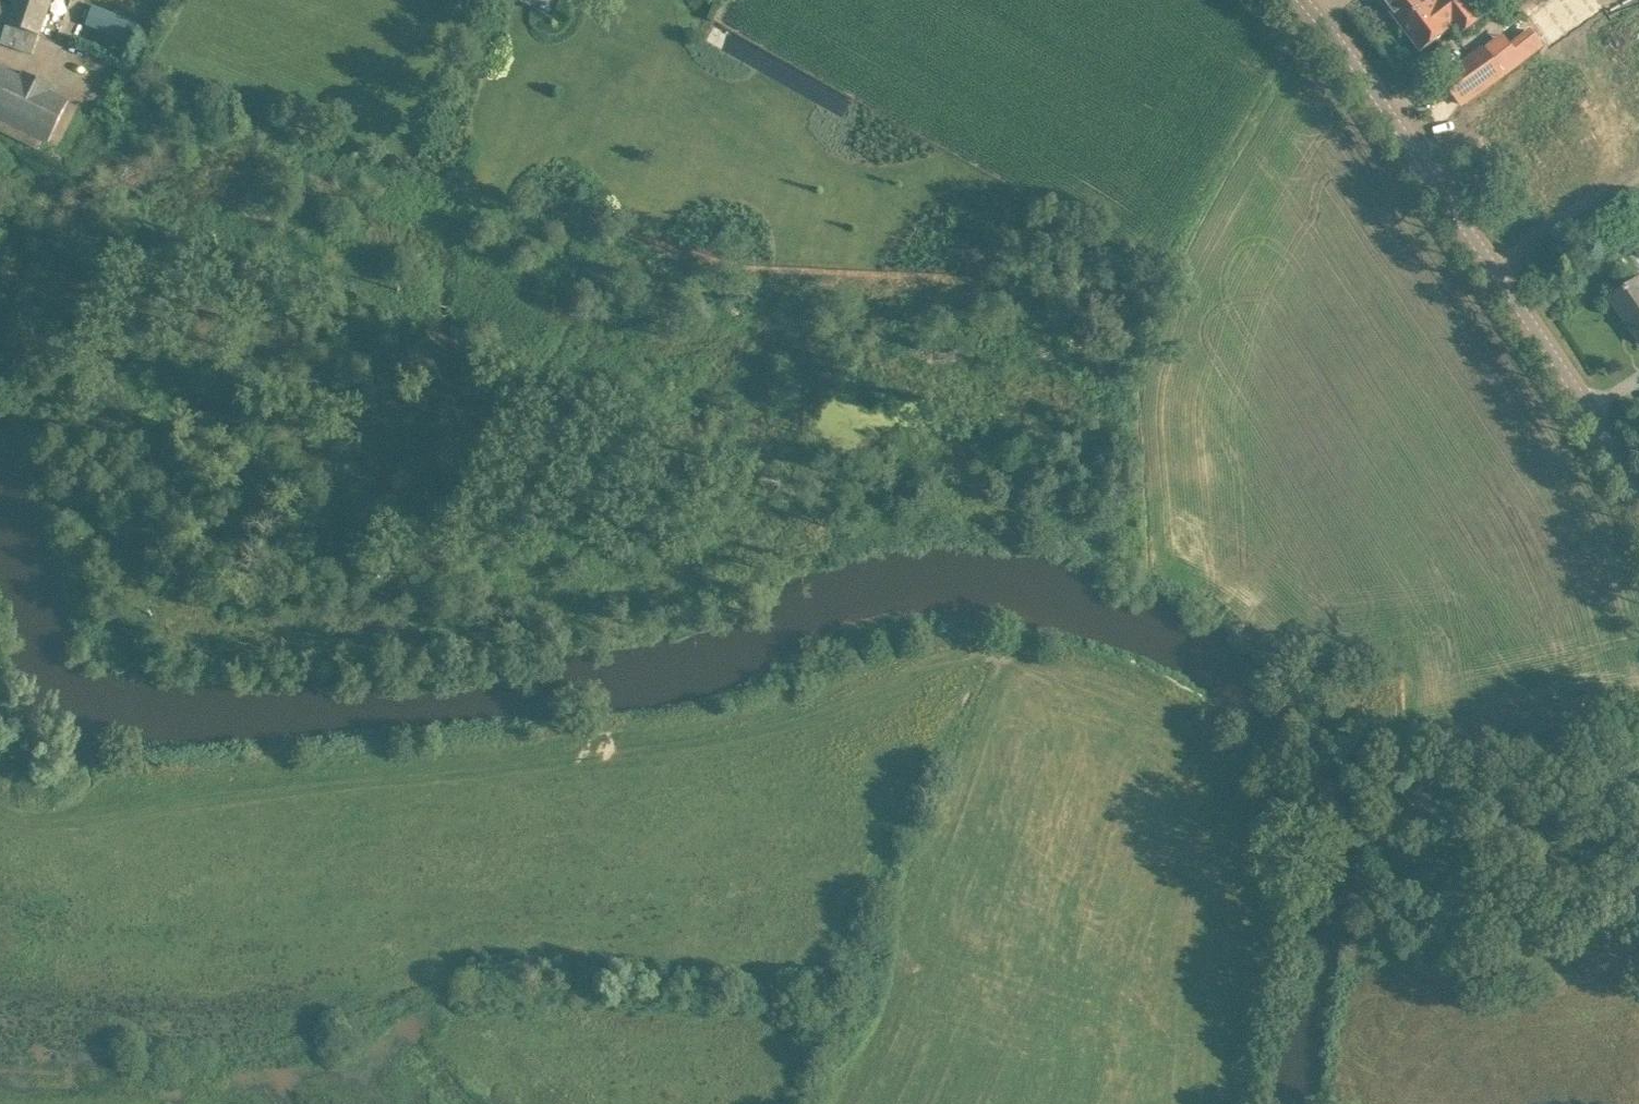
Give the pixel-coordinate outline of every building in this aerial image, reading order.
[(52,0),(15,0),(13,6),(0,1),(0,29),(4,30),(0,42),(33,54),(52,0)] [(128,40),(137,16),(94,0),(92,0),(83,23),(128,40)] [(1421,51),(1438,38),(1453,26),(1460,34),(1483,16),(1471,0),(1382,0),(1421,51)] [(1529,16),(1548,43),(1596,9),(1589,0),(1552,0),(1529,16)] [(1462,104),(1503,72),(1543,43),(1531,27),(1509,43),(1503,35),(1485,48),(1482,44),(1440,76),(1462,104)] [(21,76),(0,66),(0,130),(44,150),(48,143),(69,99),(52,91),(55,86),(24,71),(21,76)] [(1611,297),(1638,339),(1638,278),(1611,297)]
